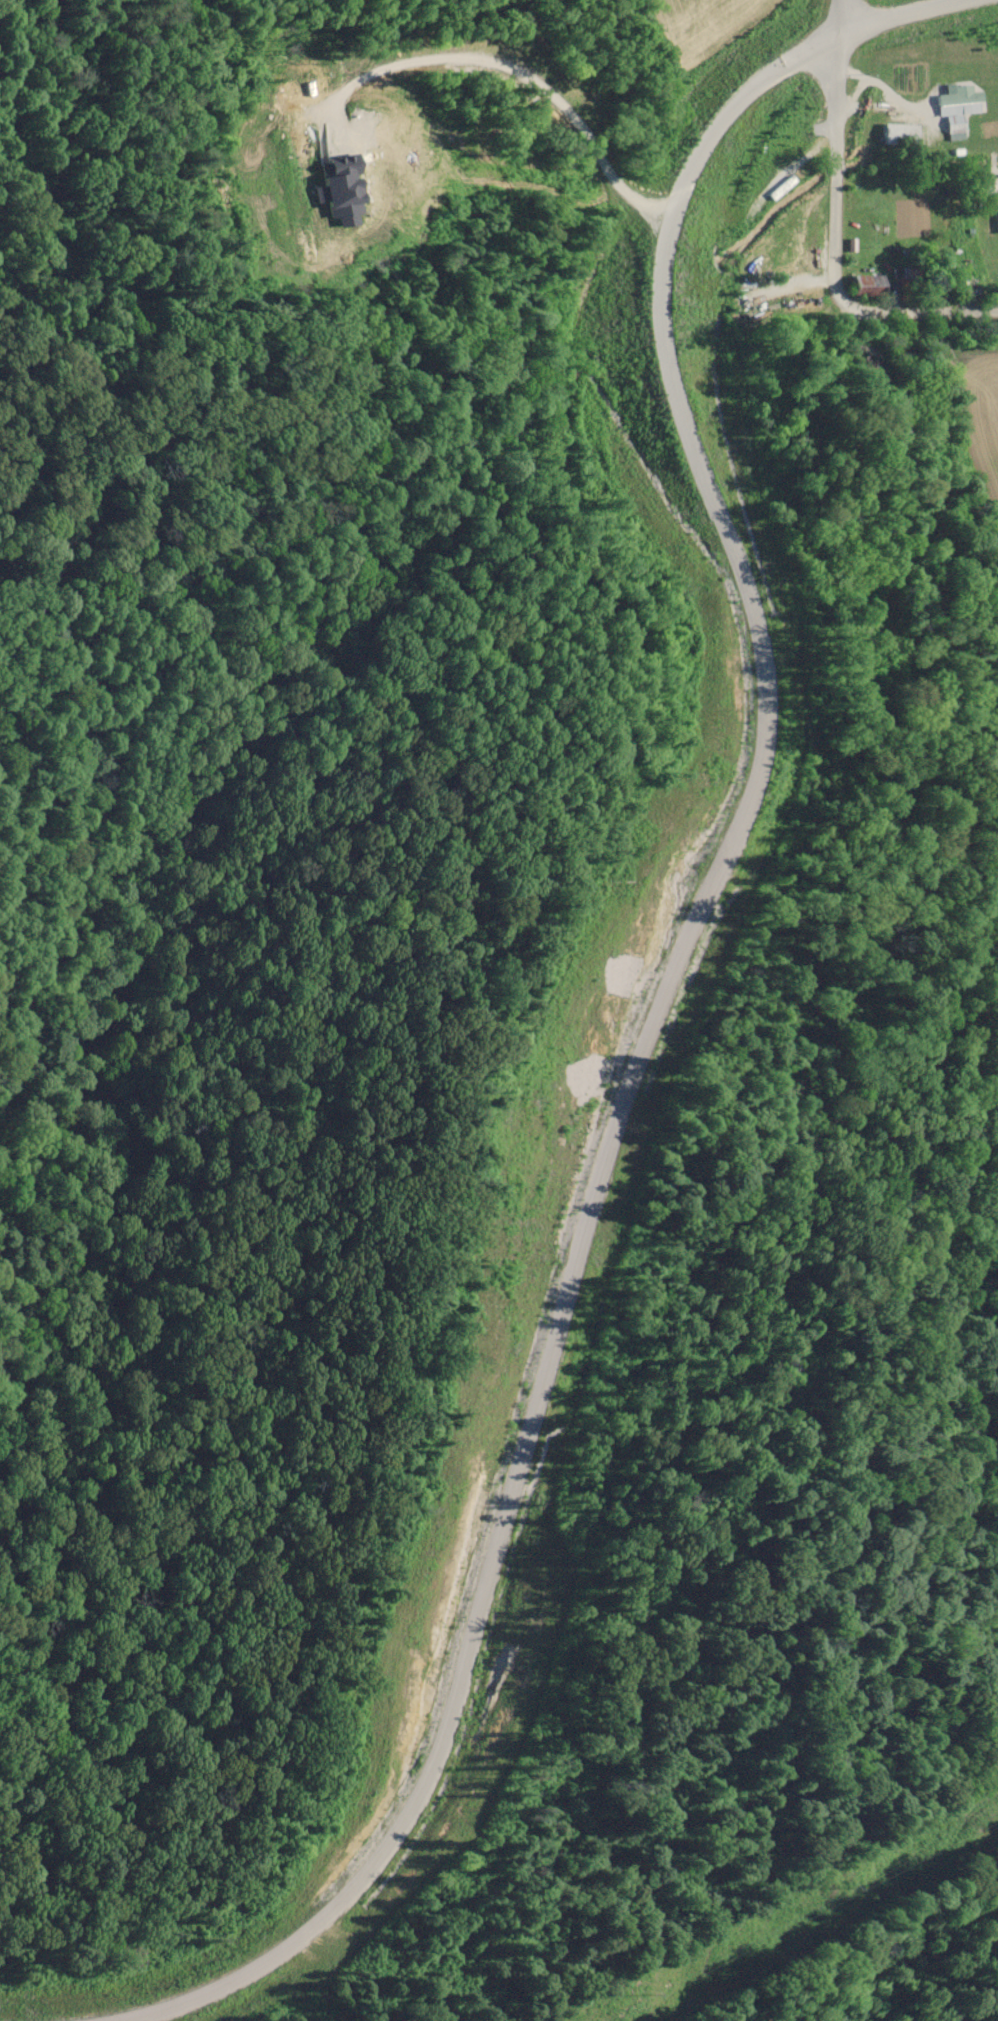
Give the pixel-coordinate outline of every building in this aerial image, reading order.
[(965,132),(964,113),(982,112),(981,91),(972,91),(972,84),(954,85),(954,94),(938,94),(939,117),(945,117),(946,133),(965,132)] [(883,145),(918,145),(918,124),(883,124),(883,145)]
